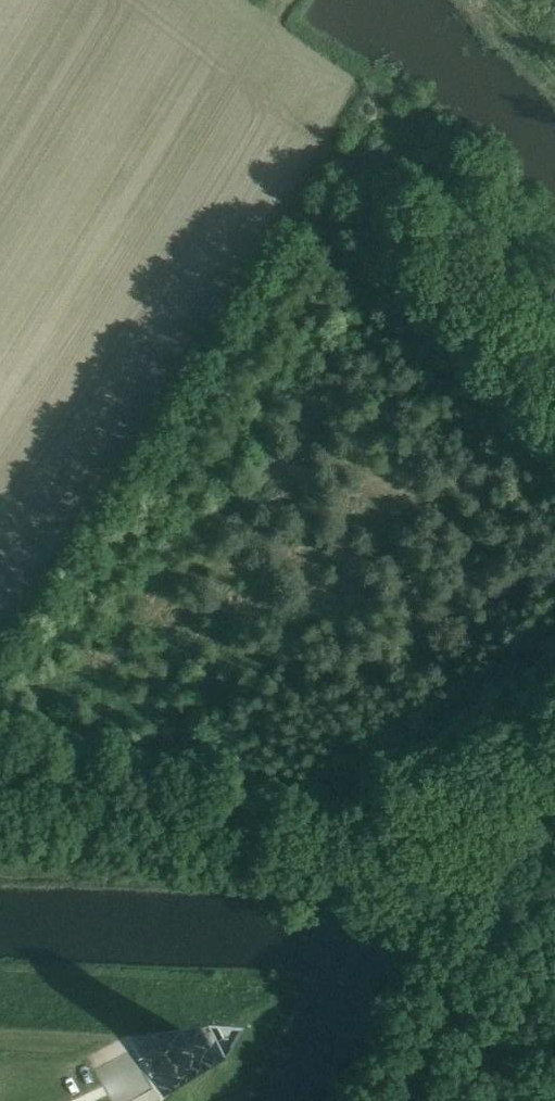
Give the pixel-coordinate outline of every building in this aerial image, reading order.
[(149,1071),(164,1099),(185,1063),(187,1067),(205,1036),(169,1034),(171,1038),(130,1036),(145,1064),(159,1057),(163,1063),(149,1071)]
